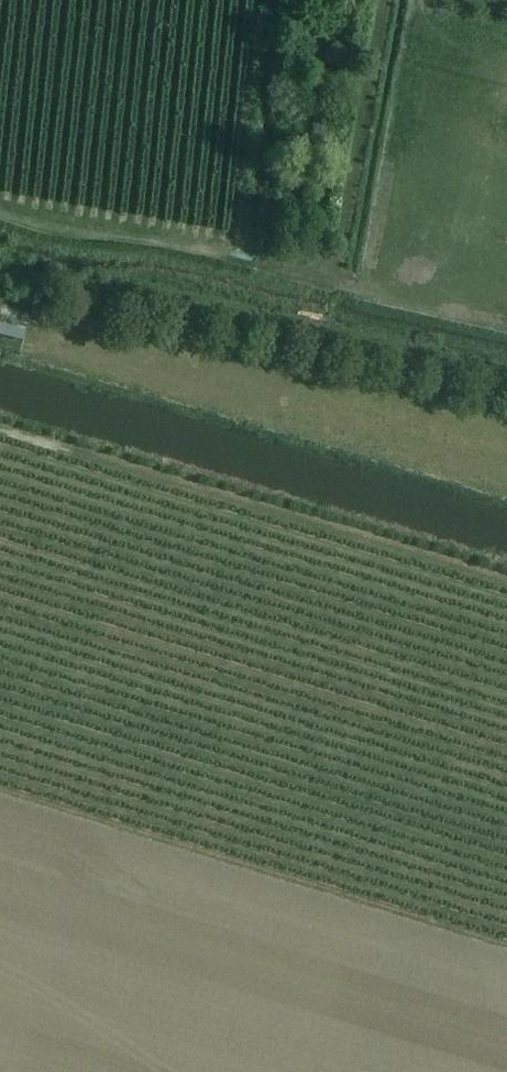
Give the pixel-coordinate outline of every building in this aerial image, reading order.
[(24,314),(0,309),(0,325),(21,329),(24,314)]
